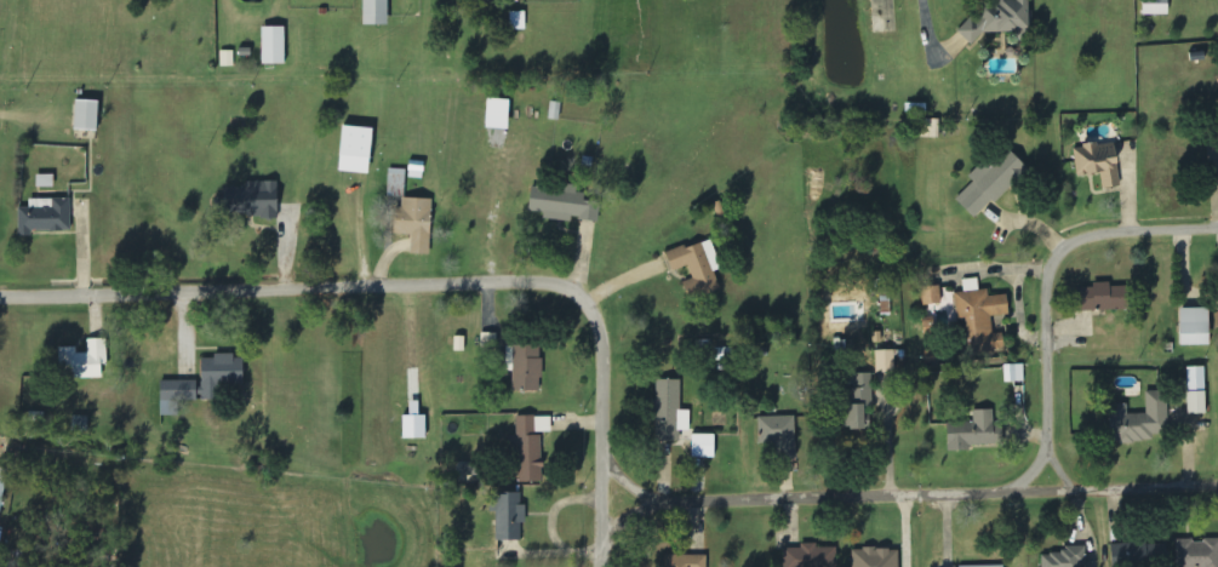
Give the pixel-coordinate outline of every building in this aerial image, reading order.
[(388,26),(388,0),(363,0),(363,26),(388,26)] [(1032,34),(1032,11),(1027,12),(1027,0),(1009,0),(981,0),(981,19),(961,19),(961,35),(1032,34)] [(1169,0),(1142,0),(1142,16),(1168,16),(1169,0)] [(510,13),(511,31),(525,30),(525,12),(510,13)] [(285,28),(262,28),(262,65),(285,65),(285,28)] [(221,68),(235,68),(235,52),(221,52),(221,68)] [(509,100),(486,100),(486,129),(508,130),(509,100)] [(97,132),(98,102),(75,101),(74,130),(97,132)] [(368,175),(373,130),(342,127),(337,172),(368,175)] [(1074,148),(1077,178),(1101,175),(1102,190),(1120,187),(1115,143),(1074,148)] [(974,182),(955,201),(976,221),(1027,169),(1004,147),(972,181),(974,182)] [(37,188),(54,188),(54,176),(37,176),(37,188)] [(278,183),(245,182),(245,190),(221,189),(220,216),(277,217),(278,183)] [(528,216),(573,220),(599,223),(601,200),(576,198),(577,189),(531,185),(528,216)] [(431,200),(402,199),(402,209),(393,209),(393,235),(412,236),(411,255),(430,256),(431,200)] [(70,200),(30,200),(30,209),(19,209),(19,234),(70,233),(70,200)] [(666,254),(672,273),(689,267),(693,280),(682,283),(688,300),(720,289),(715,272),(722,270),(712,239),(666,254)] [(969,357),(1004,354),(1003,334),(993,335),(992,318),(1009,316),(1007,296),(989,298),(988,291),(979,291),(978,280),(963,281),(964,293),(955,294),(957,321),(966,320),(969,357)] [(1076,289),(1077,313),(1128,311),(1128,288),(1111,288),(1111,284),(1093,284),(1093,289),(1076,289)] [(942,305),(940,287),(921,289),(923,307),(942,305)] [(1180,347),(1209,347),(1209,310),(1180,310),(1180,347)] [(59,349),(59,380),(103,380),(103,367),(107,367),(107,340),(88,340),(88,354),(77,355),(77,348),(59,349)] [(542,347),(514,347),(513,392),(541,393),(542,347)] [(877,378),(879,378),(879,391),(896,390),(894,351),(875,352),(877,378)] [(161,382),(160,417),(179,417),(179,402),(200,402),(225,403),(225,391),(243,391),(244,357),(213,356),(213,360),(201,360),(201,383),(161,382)] [(1024,366),(1005,366),(1005,383),(1025,383),(1024,366)] [(1187,368),(1188,415),(1206,415),(1205,368),(1187,368)] [(873,375),(846,374),(845,430),(865,430),(865,409),(872,409),(873,375)] [(689,432),(690,411),(680,411),(681,381),(656,381),(655,442),(680,442),(680,431),(689,432)] [(1110,406),(1111,443),(1169,442),(1168,393),(1146,393),(1146,415),(1128,416),(1128,406),(1110,406)] [(971,446),(995,446),(995,411),(974,411),(974,424),(947,423),(947,452),(971,452),(971,446)] [(552,417),(517,418),(517,483),(542,483),(542,434),(552,434),(552,417)] [(759,444),(774,444),(774,459),(796,459),(795,417),(758,418),(759,444)] [(715,435),(692,435),(692,459),(714,459),(715,435)] [(495,542),(522,542),(522,524),(526,524),(526,506),(521,506),(521,495),(495,495),(495,542)] [(1176,541),(1176,566),(1217,566),(1217,541),(1176,541)] [(816,549),(816,544),(800,545),(800,549),(784,550),(784,566),(837,566),(837,548),(816,549)] [(1083,566),(1086,566),(1086,547),(1063,547),(1063,556),(1043,555),(1042,566),(1083,566)] [(899,550),(853,551),(853,566),(899,566),(899,550)] [(666,557),(666,566),(707,566),(707,557),(666,557)]
